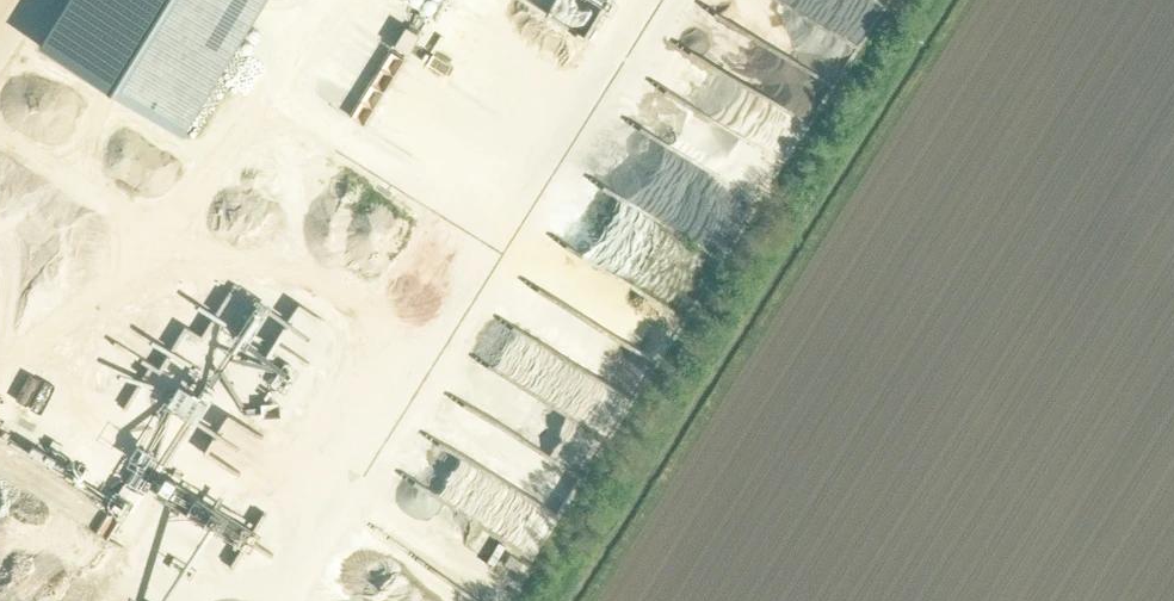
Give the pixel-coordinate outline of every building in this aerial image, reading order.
[(399,41),(417,15),(394,0),(381,0),(368,20),(399,41)] [(260,313),(248,330),(273,348),(285,331),(260,313)] [(194,421),(206,401),(175,382),(162,402),(194,421)]
